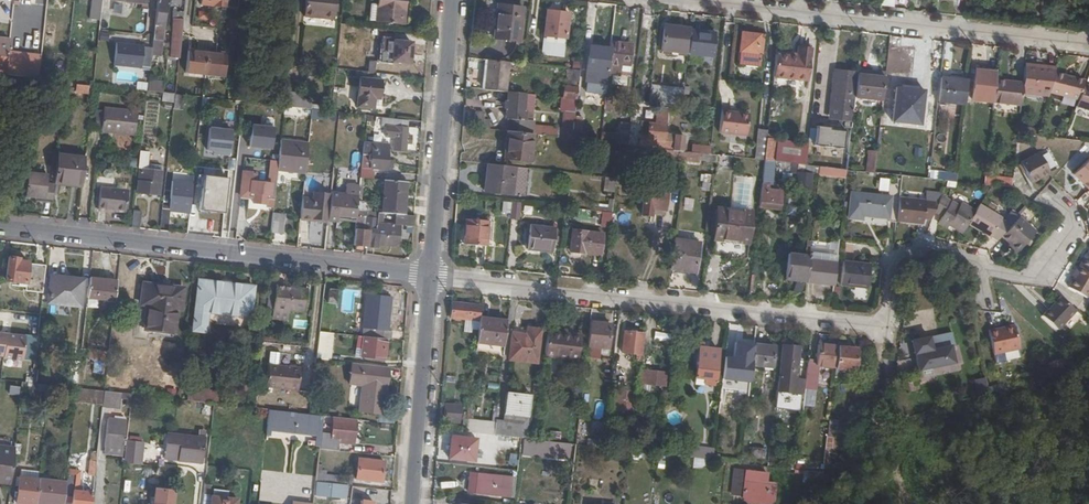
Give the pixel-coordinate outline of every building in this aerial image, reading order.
[(237,10),(238,0),(202,0),(201,6),(233,9),(237,10)] [(305,21),(334,24),(337,0),(307,0),(305,21)] [(379,6),(377,22),(403,25),(406,0),(380,0),(379,6)] [(167,2),(158,1),(152,50),(151,56),(161,57),(167,2)] [(369,21),(377,22),(379,6),(371,5),(369,21)] [(493,38),(499,39),(502,6),(496,5),(493,38)] [(502,6),(499,39),(522,41),(525,8),(502,6)] [(571,14),(549,12),(545,56),(567,58),(571,14)] [(191,28),(192,21),(183,20),(183,22),(182,35),(190,36),(190,34),(195,34),(196,29),(191,28)] [(169,59),(179,60),(181,45),(182,35),(183,22),(174,21),(169,59)] [(305,25),(303,42),(314,43),(316,27),(305,25)] [(690,55),(692,32),(665,28),(663,51),(690,55)] [(716,34),(692,32),(690,55),(713,58),(716,34)] [(763,69),(765,37),(743,34),(740,67),(763,69)] [(182,35),(181,45),(189,46),(190,36),(182,35)] [(392,63),(410,64),(412,44),(395,42),(395,37),(383,36),(380,63),(392,64),(392,63)] [(0,38),(0,75),(6,75),(8,52),(10,39),(0,38)] [(151,56),(152,50),(143,49),(143,47),(116,44),(114,66),(141,69),(141,68),(150,68),(151,56)] [(633,47),(613,45),(610,75),(622,76),(623,67),(631,68),(633,47)] [(927,77),(929,59),(921,58),(921,51),(907,49),(906,63),(897,62),(895,74),(927,77)] [(185,73),(205,75),(207,51),(198,50),(198,53),(188,52),(185,73)] [(792,58),(778,57),(776,79),(811,84),(814,51),(801,50),(800,56),(800,59),(792,58)] [(207,51),(205,75),(224,77),(226,56),(216,55),(216,52),(207,51)] [(42,56),(8,52),(6,75),(39,80),(42,56)] [(588,83),(607,85),(609,61),(591,59),(588,83)] [(507,94),(510,63),(488,60),(487,79),(486,91),(507,94)] [(579,100),(582,71),(569,70),(568,88),(566,87),(565,99),(573,100),(579,100)] [(1053,95),(1058,76),(1059,71),(1049,70),(1048,72),(1027,70),(1025,86),(1024,94),(1052,98),(1053,95)] [(998,83),(999,74),(978,72),(974,102),(996,104),(998,83)] [(860,76),(860,75),(838,73),(835,96),(858,98),(860,76)] [(885,103),(887,80),(860,76),(858,98),(858,100),(885,103)] [(1087,87),(1087,84),(1058,76),(1053,95),(1081,102),(1087,87)] [(356,107),(381,110),(384,80),(360,77),(356,107)] [(967,108),(970,84),(941,81),(939,104),(967,108)] [(148,82),(147,91),(163,93),(164,84),(148,82)] [(1025,86),(998,83),(996,104),(996,105),(1023,108),(1024,94),(1025,86)] [(651,103),(683,107),(685,90),(653,87),(651,103)] [(1087,87),(1081,102),(1079,108),(1088,111),(1088,87),(1087,87)] [(286,91),(284,107),(310,110),(311,100),(298,99),(299,93),(286,91)] [(175,94),(164,93),(163,100),(174,101),(175,94)] [(510,120),(508,132),(528,135),(529,122),(523,121),(524,114),(525,105),(526,95),(508,94),(506,119),(510,120)] [(535,96),(526,95),(525,105),(524,114),(523,121),(529,122),(534,122),(537,97),(535,96)] [(175,108),(182,109),(183,97),(176,96),(175,108)] [(858,98),(835,96),(832,127),(838,127),(854,128),(858,100),(858,98)] [(889,106),(899,107),(900,98),(890,97),(889,106)] [(571,112),(573,100),(565,99),(561,99),(560,111),(570,112),(571,112)] [(575,140),(579,100),(573,100),(571,112),(570,112),(568,130),(534,126),(533,135),(534,135),(575,140)] [(117,130),(117,133),(135,135),(137,112),(104,108),(104,110),(102,128),(117,130)] [(102,128),(104,110),(97,110),(95,128),(102,128)] [(478,113),(476,129),(492,131),(493,121),(487,120),(487,114),(478,113)] [(723,113),(720,134),(748,137),(750,115),(723,113)] [(650,139),(666,141),(669,120),(667,118),(661,117),(659,118),(658,125),(651,125),(650,139)] [(408,136),(409,121),(382,118),(381,126),(385,127),(384,138),(395,139),(394,151),(406,152),(406,144),(412,145),(412,136),(408,136)] [(252,123),(248,146),(272,150),(275,126),(252,123)] [(629,146),(631,125),(623,124),(620,145),(622,145),(629,146)] [(827,149),(836,150),(838,127),(832,127),(829,126),(827,149)] [(838,127),(836,150),(835,153),(838,153),(836,170),(849,172),(854,128),(838,127)] [(231,132),(209,129),(207,152),(229,154),(231,132)] [(1019,138),(1040,140),(1042,133),(1020,130),(1019,138)] [(760,131),(757,161),(766,162),(769,143),(770,133),(760,131)] [(528,135),(508,132),(506,160),(531,163),(534,135),(533,135),(528,135)] [(675,151),(685,153),(686,139),(676,137),(675,151)] [(305,174),(308,144),(281,141),(279,158),(277,171),(305,174)] [(369,156),(370,143),(364,142),(360,179),(371,180),(372,168),(377,169),(377,172),(382,172),(382,170),(393,171),(393,164),(392,162),(388,162),(389,153),(382,152),(376,152),(376,147),(373,147),(372,156),(369,156)] [(776,163),(778,143),(769,143),(766,162),(776,163)] [(807,167),(809,146),(778,143),(776,163),(794,165),(807,167)] [(675,151),(629,146),(622,145),(621,154),(685,162),(687,153),(685,153),(675,151)] [(827,149),(809,146),(807,167),(821,168),(836,170),(838,153),(835,153),(836,150),(827,149)] [(85,158),(85,153),(57,150),(57,155),(85,158)] [(148,153),(138,152),(138,156),(137,168),(139,168),(137,192),(159,194),(161,171),(160,171),(146,169),(146,163),(148,153)] [(699,164),(700,154),(687,153),(685,162),(699,164)] [(1052,174),(1042,154),(1023,165),(1033,184),(1052,174)] [(54,180),(81,184),(85,158),(57,155),(54,180)] [(251,207),(273,210),(274,204),(277,171),(279,158),(271,157),(267,187),(250,185),(251,183),(240,181),(238,199),(252,201),(251,207)] [(866,171),(874,171),(875,161),(867,160),(866,171)] [(766,162),(763,194),(765,194),(763,207),(782,209),(783,196),(772,195),(776,163),(766,162)] [(205,165),(195,164),(193,175),(193,185),(191,194),(201,195),(199,211),(223,214),(226,178),(204,176),(205,165)] [(489,164),(487,182),(486,192),(512,195),(515,167),(489,164)] [(1077,178),(1088,190),(1088,166),(1077,178)] [(948,186),(955,187),(957,174),(932,169),(930,176),(949,180),(948,186)] [(796,172),(797,185),(813,185),(812,171),(796,172)] [(45,203),(52,203),(53,185),(46,184),(47,175),(28,173),(25,197),(34,198),(45,199),(45,203)] [(782,191),(791,192),(793,175),(784,174),(782,191)] [(1013,187),(1014,176),(985,175),(984,185),(1013,187)] [(878,191),(888,191),(889,178),(879,177),(878,191)] [(615,191),(616,179),(605,178),(604,191),(615,191)] [(404,216),(407,184),(384,181),(381,214),(395,216),(404,216)] [(172,211),(189,213),(189,210),(191,194),(193,185),(171,183),(170,198),(173,199),(172,211)] [(338,216),(356,218),(356,217),(356,212),(359,187),(348,186),(348,194),(331,193),(331,196),(328,220),(338,221),(338,216)] [(835,202),(846,203),(847,187),(837,186),(835,202)] [(98,210),(115,212),(126,213),(127,191),(101,188),(98,210)] [(666,218),(669,190),(650,189),(647,216),(666,218)] [(894,198),(854,193),(851,219),(866,220),(867,217),(892,219),(894,198)] [(191,194),(189,210),(199,211),(201,195),(191,194)] [(313,219),(328,220),(331,196),(314,194),(313,200),(302,199),(300,220),(313,221),(313,219)] [(951,227),(965,235),(970,226),(978,214),(963,206),(961,209),(943,198),(941,205),(937,215),(944,219),(940,226),(949,231),(951,227)] [(901,200),(899,223),(925,226),(925,221),(933,222),(937,215),(941,205),(901,200)] [(504,213),(513,214),(514,203),(505,202),(504,213)] [(522,203),(515,202),(512,220),(520,221),(522,203)] [(789,204),(787,215),(795,216),(797,205),(789,204)] [(978,214),(970,226),(992,240),(993,239),(1003,221),(981,208),(978,214)] [(718,210),(716,240),(727,241),(726,256),(749,259),(753,214),(718,210)] [(604,226),(612,227),(614,213),(605,212),(604,226)] [(285,215),(273,213),(271,233),(283,234),(285,215)] [(132,228),(139,229),(141,215),(133,214),(132,228)] [(413,226),(414,218),(404,216),(395,216),(395,224),(413,226)] [(377,226),(378,219),(368,219),(366,218),(365,224),(367,224),(366,232),(355,230),(353,246),(354,246),(354,251),(364,252),(364,247),(397,250),(399,228),(377,226)] [(1014,228),(1004,240),(1012,247),(1020,254),(1038,235),(1021,220),(1014,228)] [(1003,221),(993,239),(999,245),(1004,240),(1014,228),(1003,221)] [(467,246),(490,248),(492,224),(468,222),(467,246)] [(531,226),(528,249),(555,251),(557,229),(531,226)] [(573,252),(601,256),(603,235),(574,232),(573,252)] [(727,241),(716,240),(714,255),(726,256),(727,241)] [(674,241),(670,271),(697,274),(701,245),(674,241)] [(1020,254),(1012,247),(1010,249),(1018,257),(1020,254)] [(787,281),(808,283),(811,261),(811,258),(790,256),(787,281)] [(1081,270),(1088,258),(1087,257),(1080,269),(1081,270)] [(32,294),(36,265),(28,264),(29,263),(20,262),(20,260),(8,258),(6,281),(26,284),(25,293),(32,294)] [(811,261),(808,283),(836,286),(839,263),(811,261)] [(844,287),(870,289),(872,266),(846,263),(844,287)] [(32,299),(42,300),(46,266),(36,265),(32,294),(32,299)] [(1072,279),(1075,280),(1081,270),(1080,269),(1078,268),(1072,279)] [(1088,298),(1088,275),(1081,270),(1075,280),(1069,290),(1088,301),(1088,298)] [(73,281),(52,279),(50,301),(80,305),(83,280),(73,279),(73,281)] [(117,282),(89,279),(87,297),(115,299),(117,282)] [(253,285),(197,280),(193,330),(205,331),(206,313),(250,317),(253,285)] [(276,286),(273,309),(287,310),(304,312),(307,289),(276,286)] [(170,290),(144,287),(142,303),(149,303),(146,328),(174,331),(176,307),(180,308),(182,289),(170,288),(170,290)] [(338,296),(327,295),(326,305),(337,306),(338,296)] [(386,339),(391,340),(392,332),(388,332),(391,298),(368,295),(364,329),(365,329),(364,337),(386,339)] [(1060,299),(1043,317),(1058,330),(1075,312),(1060,299)] [(480,322),(480,319),(482,307),(454,304),(453,318),(468,320),(480,322)] [(925,313),(909,316),(917,355),(901,358),(905,379),(956,369),(947,320),(927,324),(925,313)] [(505,347),(508,322),(480,319),(480,322),(479,328),(477,343),(505,347)] [(480,322),(468,320),(468,322),(464,322),(463,330),(470,331),(470,328),(479,328),(480,322)] [(610,348),(613,325),(594,322),(592,346),(610,348)] [(511,359),(539,363),(542,330),(515,327),(511,359)] [(1017,329),(1016,328),(991,333),(997,357),(1022,351),(1017,329)] [(567,333),(549,331),(545,356),(580,360),(583,337),(567,336),(567,333)] [(669,342),(671,334),(655,331),(653,338),(669,342)] [(38,334),(25,333),(25,334),(11,333),(2,332),(0,332),(0,354),(4,354),(4,357),(35,360),(38,334)] [(330,361),(333,334),(319,332),(316,360),(330,361)] [(643,356),(645,334),(628,332),(626,354),(643,356)] [(386,339),(364,337),(359,336),(358,349),(366,349),(366,358),(384,360),(386,339)] [(753,368),(755,345),(735,342),(735,352),(732,352),(731,359),(743,361),(740,380),(751,381),(753,368)] [(504,356),(505,347),(477,343),(476,353),(504,356)] [(777,348),(755,345),(753,368),(764,369),(764,371),(774,373),(777,348)] [(836,369),(839,348),(820,346),(818,367),(836,369)] [(801,349),(784,347),(778,393),(796,395),(796,392),(804,392),(806,368),(800,367),(801,349)] [(720,350),(699,348),(695,383),(716,386),(720,350)] [(859,350),(839,348),(836,369),(856,371),(859,350)] [(95,366),(105,367),(107,352),(89,351),(88,359),(96,360),(95,366)] [(66,387),(78,388),(80,363),(69,362),(66,387)] [(383,414),(388,368),(351,363),(348,384),(362,385),(358,411),(383,414)] [(297,391),(300,368),(268,365),(266,387),(297,391)] [(817,372),(808,372),(806,388),(814,388),(816,388),(817,372)] [(667,393),(669,375),(646,373),(644,390),(644,398),(650,398),(651,392),(667,393)] [(103,405),(104,391),(78,388),(76,402),(103,405)] [(187,400),(215,403),(222,404),(223,391),(188,388),(187,400)] [(163,397),(177,399),(177,392),(164,390),(163,397)] [(616,410),(634,412),(636,392),(619,390),(616,410)] [(122,393),(104,391),(103,405),(103,406),(120,408),(121,399),(122,393)] [(506,415),(530,418),(532,395),(508,393),(506,415)] [(731,399),(721,398),(720,413),(729,415),(731,399)] [(201,414),(212,415),(212,405),(202,405),(201,414)] [(447,421),(463,422),(464,406),(448,405),(447,421)] [(224,419),(228,411),(219,406),(215,414),(224,419)] [(268,424),(295,427),(297,413),(270,410),(268,424)] [(353,444),(356,420),(335,418),(333,435),(322,434),(321,449),(338,451),(339,443),(353,444)] [(494,421),(467,418),(466,431),(493,434),(494,421)] [(830,420),(828,436),(842,438),(844,421),(830,420)] [(497,421),(495,433),(504,434),(505,422),(497,421)] [(124,451),(127,424),(107,422),(104,448),(124,451)] [(505,422),(504,434),(527,437),(528,425),(505,422)] [(182,454),(184,436),(168,434),(166,452),(182,454)] [(309,447),(320,449),(322,437),(311,435),(309,447)] [(486,442),(522,446),(522,439),(495,436),(487,435),(486,442)] [(205,438),(184,436),(182,454),(181,458),(181,459),(203,460),(205,438)] [(824,473),(854,439),(842,438),(828,436),(824,473)] [(476,462),(478,440),(452,437),(451,449),(451,458),(450,459),(476,462)] [(15,450),(16,445),(5,443),(5,438),(0,438),(0,448),(15,450)] [(128,440),(126,461),(142,463),(144,441),(128,440)] [(588,446),(604,448),(605,442),(589,440),(588,446)] [(12,483),(15,450),(0,448),(0,481),(12,483)] [(439,457),(451,458),(451,449),(440,448),(439,457)] [(687,448),(686,457),(693,458),(714,461),(715,451),(687,448)] [(751,458),(765,459),(766,450),(752,449),(751,458)] [(711,467),(712,461),(694,459),(693,469),(703,470),(703,466),(711,467)] [(356,480),(381,482),(383,462),(358,460),(356,480)] [(94,491),(80,489),(81,470),(68,469),(67,480),(66,497),(73,497),(73,503),(93,503),(94,491)] [(738,494),(746,495),(746,498),(750,502),(756,497),(767,499),(770,503),(776,500),(778,483),(769,482),(770,473),(741,470),(738,494)] [(804,479),(812,480),(814,483),(824,473),(805,470),(804,479)] [(325,471),(318,471),(317,482),(348,485),(349,477),(325,475),(325,471)] [(468,493),(510,497),(511,478),(470,474),(468,493)] [(37,503),(40,477),(20,475),(17,501),(37,503)] [(66,497),(67,480),(40,477),(37,503),(49,503),(65,503),(66,497)] [(351,488),(344,487),(343,495),(350,496),(351,488)] [(178,490),(156,488),(155,503),(176,503),(178,490)] [(213,495),(204,494),(203,503),(212,503),(213,495)] [(239,498),(213,495),(212,503),(238,503),(239,498)]
